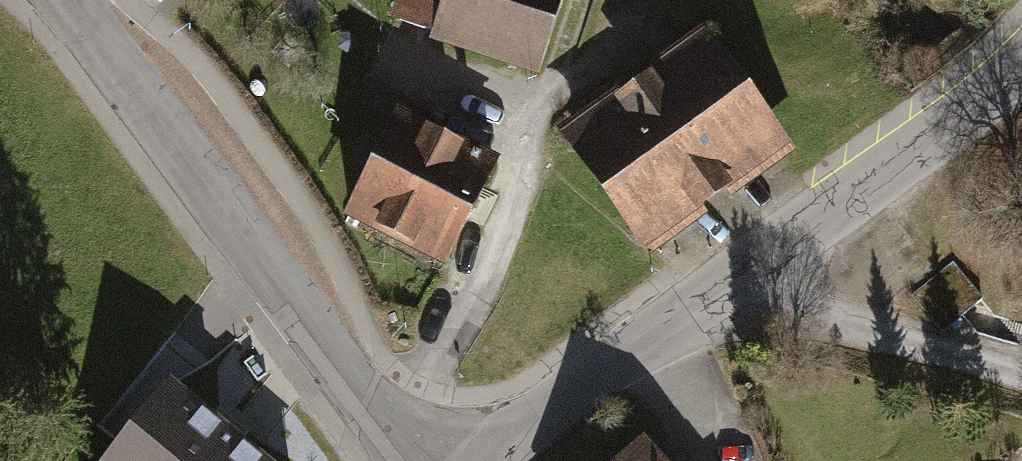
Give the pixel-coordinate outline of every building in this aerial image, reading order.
[(389,18),(540,68),(563,0),(395,0),(389,18)] [(648,247),(790,146),(704,26),(563,127),(648,247)] [(492,159),(398,116),(349,223),(442,266),(492,159)] [(109,460),(320,460),(322,459),(198,354),(109,460)] [(613,460),(663,460),(642,437),(613,460)]
